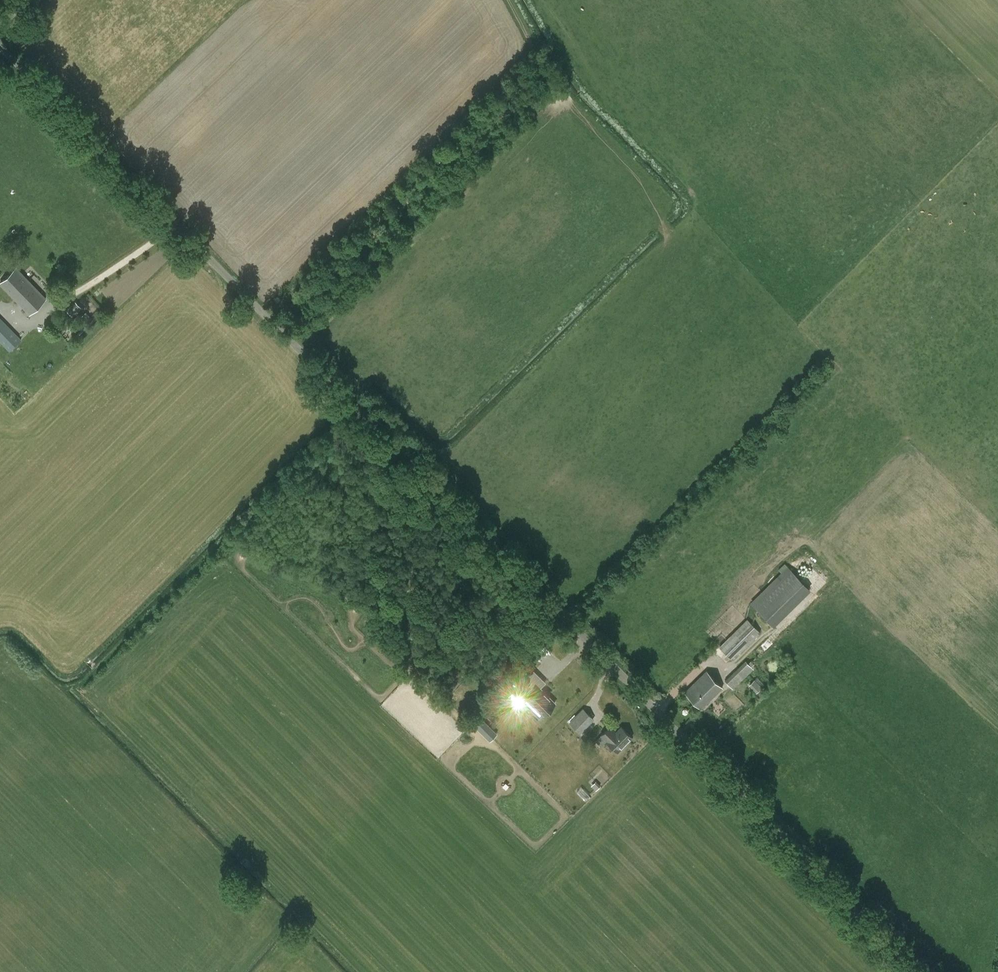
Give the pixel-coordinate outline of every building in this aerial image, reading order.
[(30,314),(46,299),(17,268),(1,283),(30,314)] [(21,340),(0,318),(0,342),(9,351),(21,340)] [(781,571),(750,602),(773,625),(811,588),(785,562),(779,569),(781,571)] [(746,620),(734,632),(719,647),(733,660),(759,634),(746,620)] [(732,688),(753,668),(745,660),(724,680),(732,688)] [(701,709),(723,688),(706,671),(685,692),(701,709)] [(758,676),(750,684),(756,691),(764,683),(758,676)] [(539,717),(542,713),(543,714),(555,703),(539,686),(535,691),(524,679),(513,690),(524,702),(528,698),(534,704),(530,708),(539,717)] [(584,707),(569,721),(580,732),(595,718),(584,707)] [(482,717),(474,725),(490,741),(497,733),(482,717)] [(617,753),(633,737),(622,726),(616,732),(610,726),(601,736),(607,741),(606,742),(617,753)] [(584,781),(580,786),(591,794),(595,789),(584,781)] [(585,800),(590,795),(582,786),(577,791),(585,800)]
